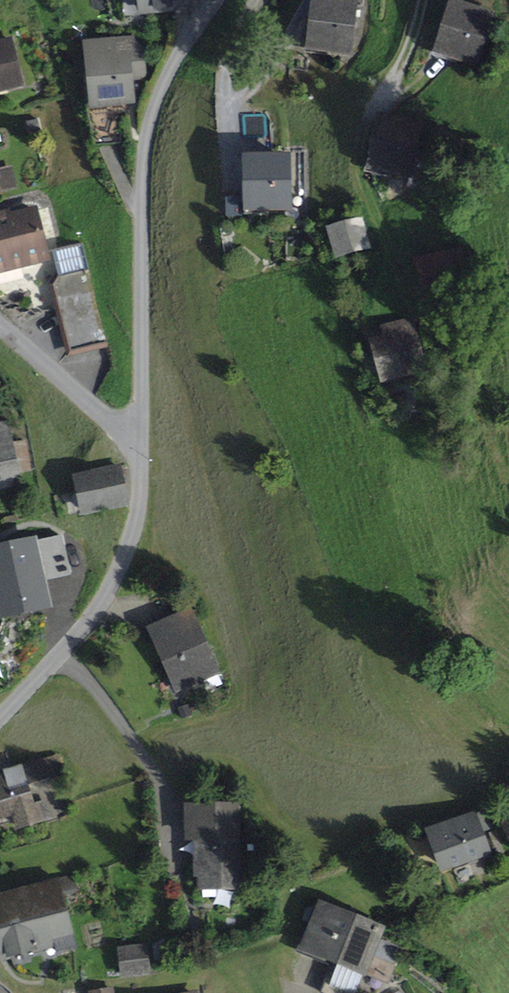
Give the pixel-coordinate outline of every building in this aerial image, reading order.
[(139,11),(174,6),(173,5),(173,0),(137,0),(139,11)] [(312,47),(348,50),(353,3),(329,0),(326,0),(317,0),(312,47)] [(454,5),(440,50),(475,61),(489,16),(454,5)] [(21,84),(10,40),(0,42),(0,89),(21,84)] [(92,75),(94,103),(102,142),(120,140),(121,100),(131,99),(129,78),(143,76),(140,49),(126,51),(125,41),(89,44),(92,75)] [(102,142),(94,103),(92,75),(84,75),(88,116),(94,142),(102,142)] [(381,119),(372,166),(408,173),(417,126),(381,119)] [(463,141),(462,154),(478,156),(480,143),(463,141)] [(287,206),(285,159),(250,160),(251,207),(287,206)] [(14,186),(10,169),(0,171),(0,189),(14,186)] [(35,211),(0,219),(0,266),(20,261),(25,266),(33,264),(35,257),(46,254),(35,211)] [(330,230),(338,254),(367,245),(360,221),(330,230)] [(54,286),(71,351),(107,342),(82,244),(52,251),(59,277),(54,286)] [(418,261),(424,286),(463,277),(457,252),(418,261)] [(375,342),(385,378),(423,367),(411,322),(387,329),(390,338),(375,342)] [(24,442),(13,444),(8,422),(0,424),(0,484),(20,479),(18,473),(30,470),(24,442)] [(127,503),(120,468),(76,477),(83,512),(127,503)] [(0,552),(0,632),(56,621),(48,585),(73,580),(65,539),(0,552)] [(190,612),(149,630),(176,689),(217,671),(190,612)] [(0,772),(0,815),(13,811),(17,825),(38,819),(34,806),(28,785),(46,779),(62,775),(56,756),(0,772)] [(34,806),(38,819),(49,816),(45,803),(34,806)] [(235,806),(187,807),(188,837),(197,837),(198,872),(201,872),(201,887),(237,886),(235,806)] [(430,829),(443,867),(468,858),(489,851),(479,825),(489,822),(485,809),(430,829)] [(468,858),(470,864),(491,856),(489,851),(468,858)] [(62,895),(77,891),(74,877),(58,881),(62,895)] [(49,917),(66,913),(62,895),(58,881),(0,895),(0,924),(1,928),(27,921),(27,922),(49,917)] [(310,904),(304,919),(309,921),(297,952),(332,965),(334,960),(304,948),(320,908),(310,904)] [(334,960),(332,965),(322,992),(355,992),(363,972),(386,981),(394,962),(371,953),(380,929),(321,906),(320,908),(304,948),(334,960)] [(27,921),(1,928),(8,954),(55,942),(57,951),(75,946),(66,913),(49,917),(27,922),(27,921)] [(120,948),(123,976),(149,973),(146,946),(120,948)]
